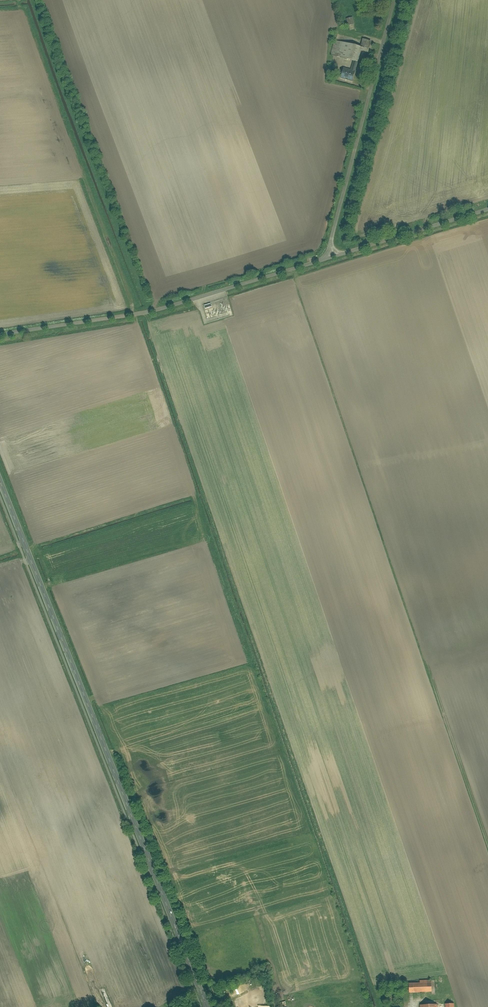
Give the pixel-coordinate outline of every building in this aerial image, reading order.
[(353,17),(347,19),(350,26),(356,24),(353,17)] [(362,46),(335,40),(332,55),(352,60),(350,69),(346,68),(344,79),(355,81),(359,62),(355,61),(356,53),(363,55),(363,51),(370,53),(373,41),(364,39),(362,46)] [(421,980),(421,982),(410,983),(411,992),(435,991),(434,979),(421,980)]
